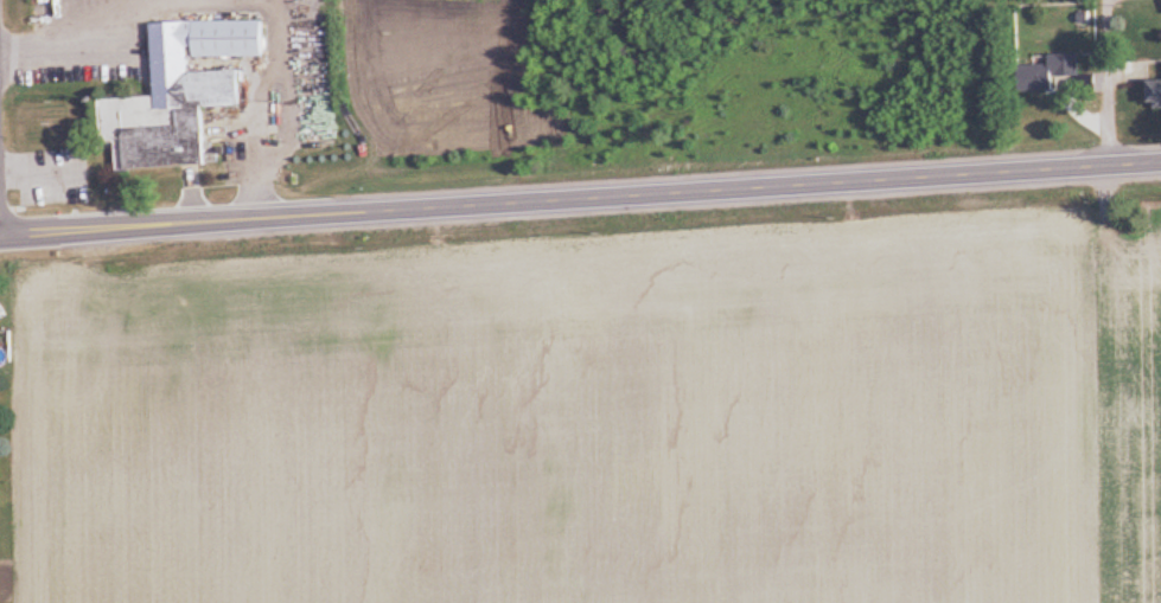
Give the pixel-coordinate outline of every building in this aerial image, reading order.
[(265,57),(264,21),(154,25),(156,98),(101,100),(103,144),(117,143),(118,171),(207,168),(205,108),(242,107),(240,72),(192,74),(191,59),(265,57)] [(1022,94),(1055,93),(1055,78),(1080,78),(1080,55),(1050,55),(1050,66),(1021,67),(1022,94)] [(1151,81),(1151,109),(1160,109),(1160,81),(1151,81)]
